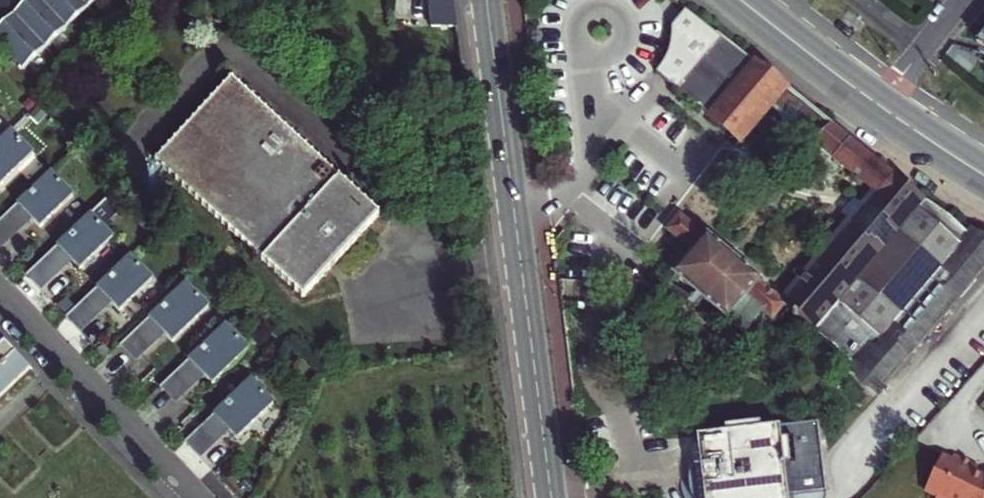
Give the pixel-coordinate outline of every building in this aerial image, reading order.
[(10,0),(0,0),(0,12),(8,20),(0,27),(0,44),(23,69),(96,0),(28,0),(19,9),(10,0)] [(438,33),(461,31),(458,0),(434,0),(438,33)] [(832,125),(684,9),(673,23),(672,37),(668,51),(658,69),(744,143),(773,109),(778,114),(785,128),(793,138),(805,146),(816,144),(832,125)] [(306,300),(383,217),(236,82),(159,164),(306,300)] [(832,125),(816,144),(824,150),(834,158),(850,139),(832,125)] [(0,186),(33,155),(11,131),(0,141),(0,186)] [(850,139),(834,158),(856,177),(879,194),(861,215),(785,305),(787,306),(786,307),(815,332),(839,302),(859,278),(902,313),(960,244),(919,209),(926,200),(850,139)] [(2,246),(31,218),(40,228),(73,197),(50,173),(0,221),(0,244),(2,246)] [(902,313),(859,278),(815,332),(886,392),(983,275),(983,235),(973,229),(968,234),(926,200),(919,209),(960,244),(902,313)] [(29,275),(41,288),(71,260),(80,270),(113,239),(90,215),(26,276),(27,276),(29,275)] [(680,216),(667,231),(695,254),(676,277),(746,335),(764,313),(774,321),(786,307),(787,306),(785,305),(680,216)] [(69,317),(81,330),(110,302),(119,312),(152,281),(130,257),(66,317),(67,318),(69,317)] [(123,345),(135,358),(164,330),(174,340),(206,309),(184,285),(120,346),(121,346),(123,345)] [(162,387),(175,400),(204,372),(213,382),(246,351),(224,327),(160,387),(161,388),(162,387)] [(30,371),(0,339),(0,399),(30,371)] [(187,442),(200,455),(229,427),(238,437),(271,405),(248,382),(185,442),(186,443),(187,442)] [(700,439),(705,474),(709,497),(793,497),(792,494),(830,489),(832,488),(821,419),(700,439)] [(982,472),(983,466),(959,456),(956,462),(947,458),(932,494),(942,497),(983,497),(983,473),(982,472)] [(705,474),(696,476),(695,487),(695,495),(696,497),(709,497),(705,474)] [(793,497),(830,497),(830,489),(792,494),(793,497)]
